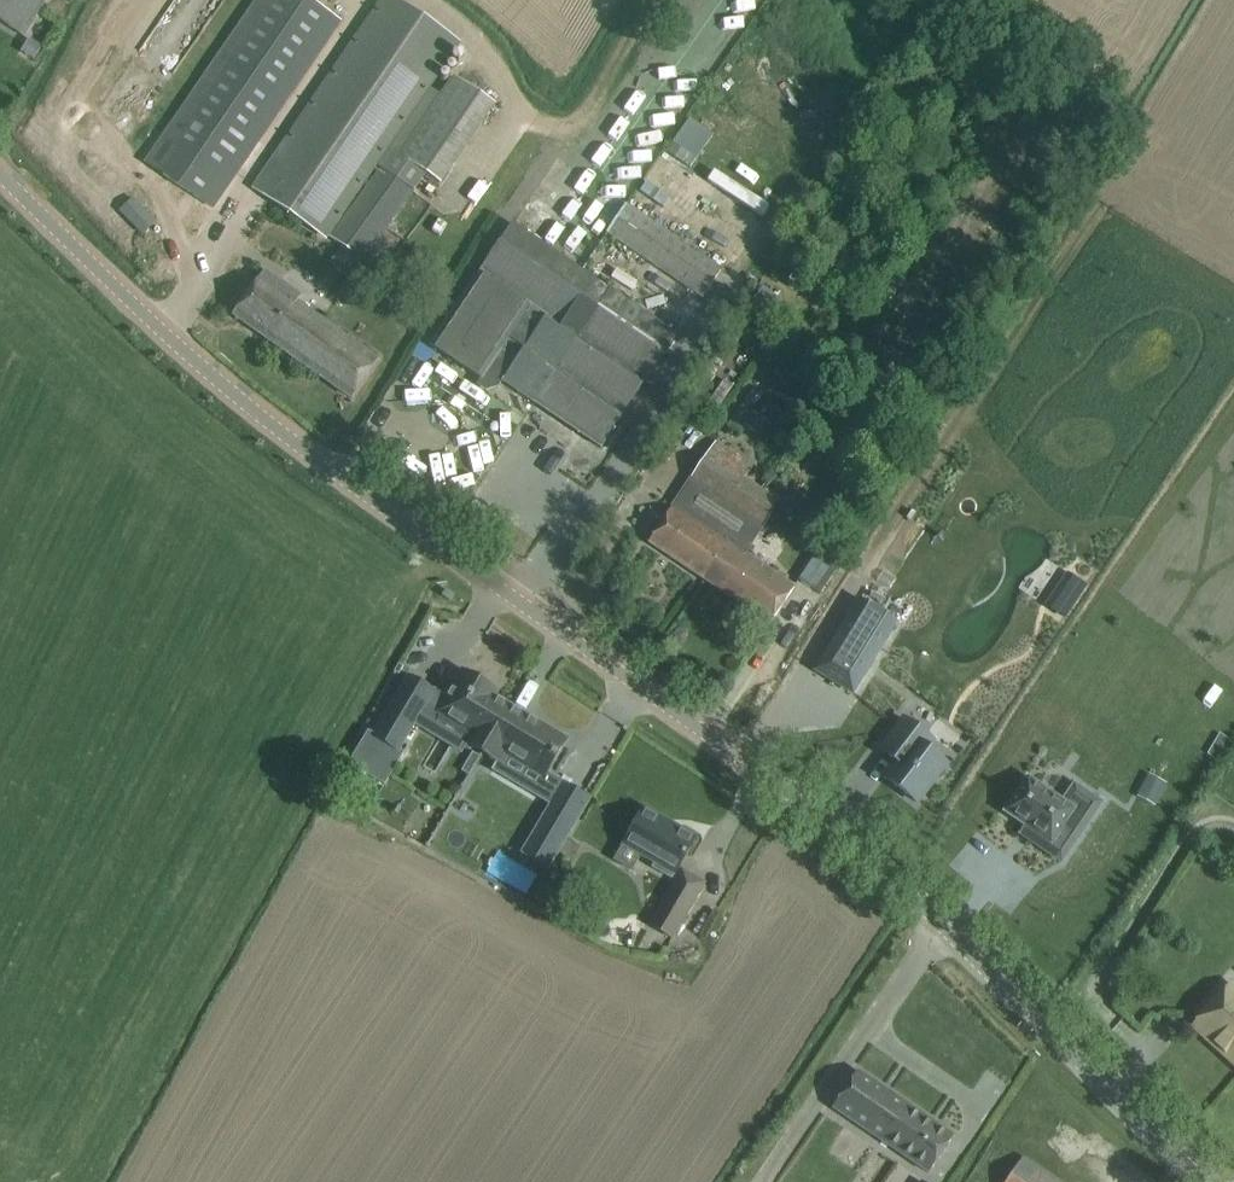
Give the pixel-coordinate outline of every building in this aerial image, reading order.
[(23,36),(46,0),(0,0),(0,22),(23,36)] [(311,0),(260,0),(146,162),(213,208),(343,22),(311,0)] [(256,184),(368,259),(415,191),(376,164),(458,41),(399,0),(380,0),(256,184)] [(399,157),(441,186),(497,106),(454,77),(399,157)] [(719,168),(711,181),(769,218),(778,205),(719,168)] [(120,212),(146,236),(160,219),(142,206),(147,200),(139,191),(120,212)] [(626,204),(607,234),(701,299),(722,269),(626,204)] [(481,275),(444,326),(430,346),(482,380),(489,369),(503,379),(501,381),(601,448),(677,335),(514,224),(481,275)] [(301,295),(265,269),(233,315),(352,399),(366,380),(379,359),(298,300),(301,295)] [(422,363),(406,356),(398,377),(434,393),(447,364),(425,355),(422,363)] [(493,396),(483,419),(493,423),(504,400),(493,396)] [(649,542),(704,580),(728,543),(745,519),(763,491),(745,478),(753,467),(716,442),(649,542)] [(779,503),(763,491),(745,519),(762,530),(779,503)] [(795,587),(728,543),(704,580),(770,624),(795,587)] [(818,553),(800,580),(827,597),(845,570),(818,553)] [(1068,571),(1046,603),(1063,614),(1085,583),(1068,571)] [(860,599),(816,671),(853,694),(897,622),(860,599)] [(467,744),(482,753),(510,706),(494,697),(497,692),(463,672),(437,714),(472,735),(467,744)] [(368,733),(350,764),(385,784),(403,754),(398,751),(425,706),(434,691),(409,677),(400,691),(394,702),(374,736),(368,733)] [(510,706),(482,753),(498,762),(503,753),(544,777),(567,740),(510,706)] [(917,803),(946,764),(927,749),(916,741),(922,733),(904,719),(880,750),(896,762),(884,778),(917,803)] [(1220,732),(1207,753),(1216,758),(1229,737),(1220,732)] [(427,755),(411,744),(407,751),(431,768),(445,749),(436,742),(427,755)] [(1029,778),(1005,812),(1024,825),(1051,844),(1060,832),(1075,843),(1103,803),(1075,784),(1062,802),(1029,778)] [(1139,794),(1138,796),(1140,797),(1155,805),(1166,785),(1157,780),(1152,790),(1143,785),(1139,794)] [(589,799),(563,784),(523,853),(548,868),(589,799)] [(644,810),(624,843),(676,873),(695,840),(674,827),(672,830),(644,814),(645,811),(644,810)] [(650,928),(671,939),(705,881),(684,869),(650,928)] [(1230,987),(1194,1026),(1233,1063),(1233,990),(1230,987)] [(858,1071),(832,1109),(928,1173),(954,1135),(858,1071)] [(1022,1160),(1006,1181),(1054,1181),(1022,1160)]
